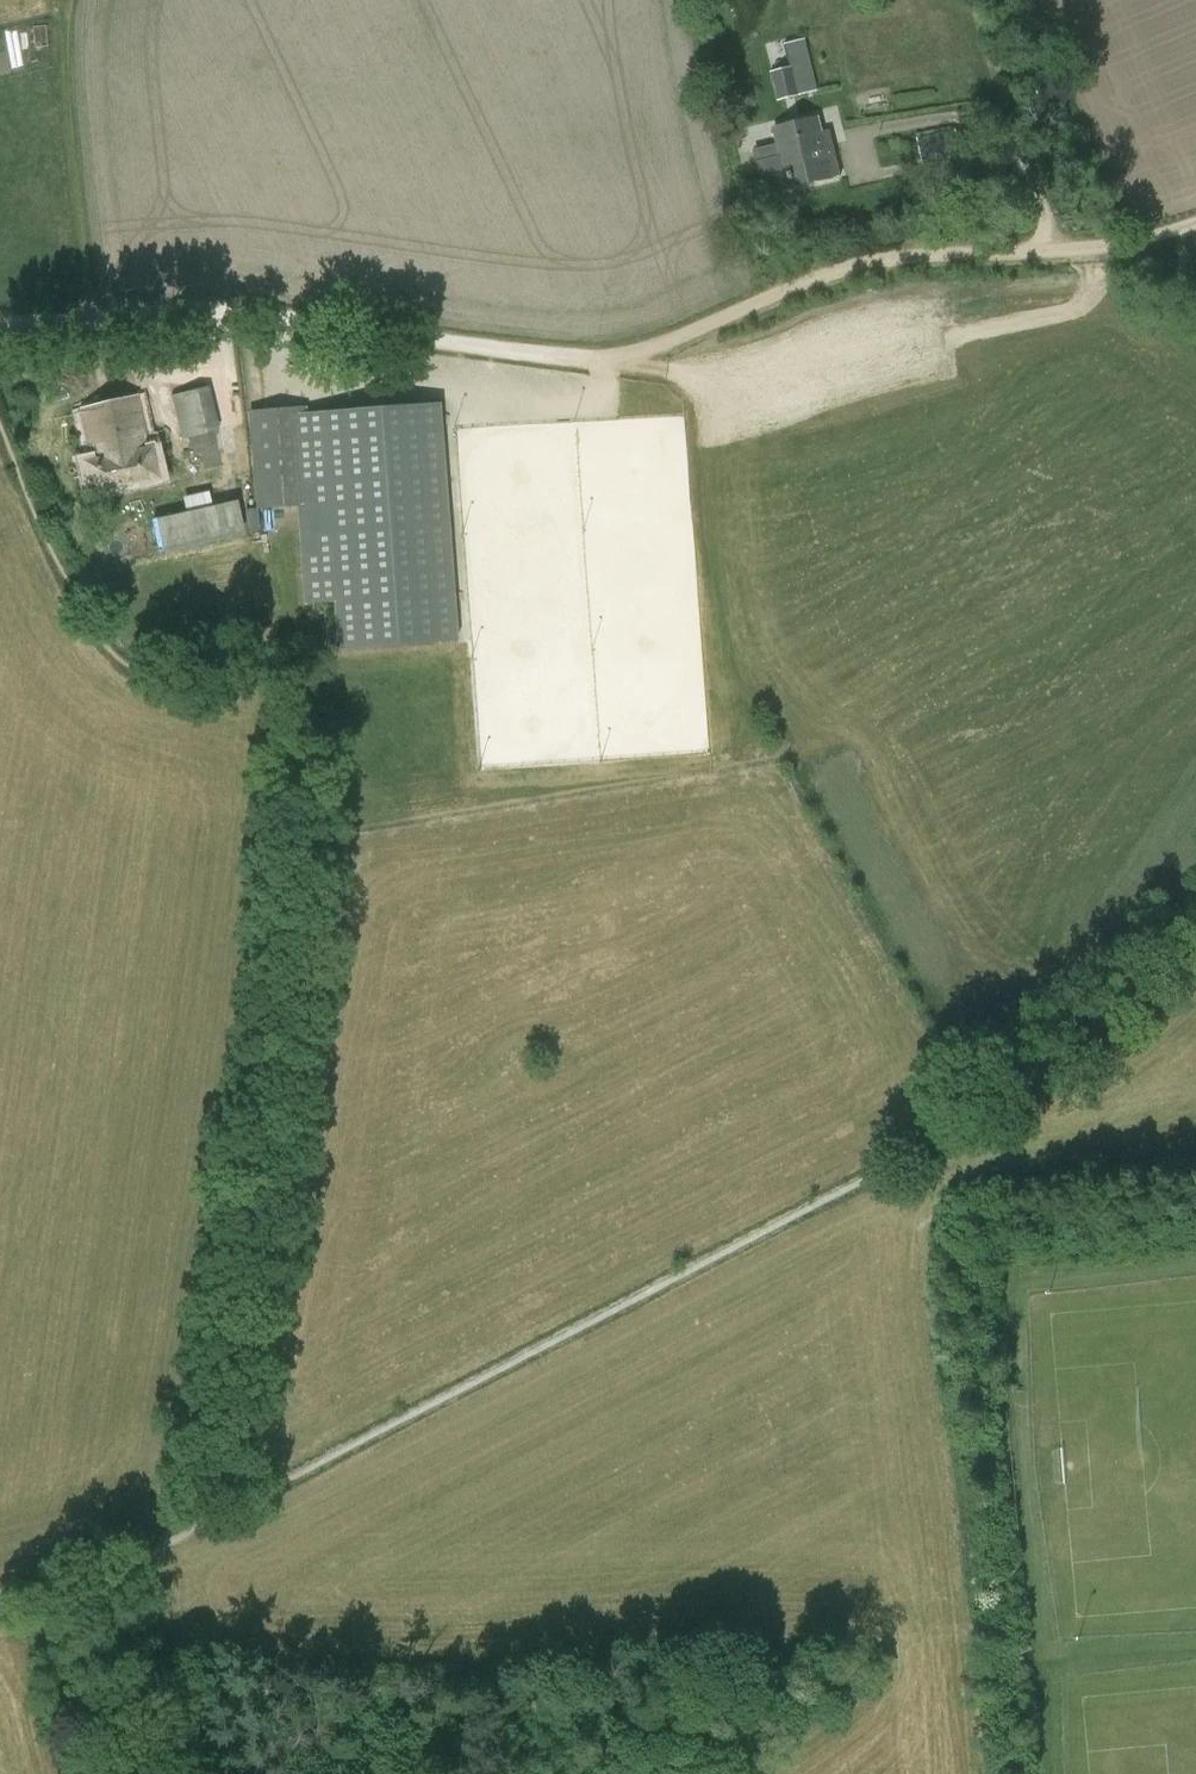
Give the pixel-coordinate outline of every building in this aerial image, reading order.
[(799,96),(818,91),(811,63),(792,68),(771,73),(778,102),(799,96)] [(818,118),(773,129),(788,190),(842,177),(833,139),(824,141),(818,118)] [(925,171),(963,162),(955,130),(917,139),(925,171)] [(177,391),(188,458),(241,450),(230,383),(177,391)] [(90,493),(159,478),(151,447),(147,448),(136,396),(80,409),(91,460),(83,462),(90,493)] [(288,410),(250,413),(258,508),(298,505),(305,605),(334,602),(338,650),(457,641),(439,403),(289,414),(288,410)] [(221,489),(194,486),(192,501),(219,504),(221,489)] [(201,505),(119,523),(125,551),(207,533),(201,505)]
